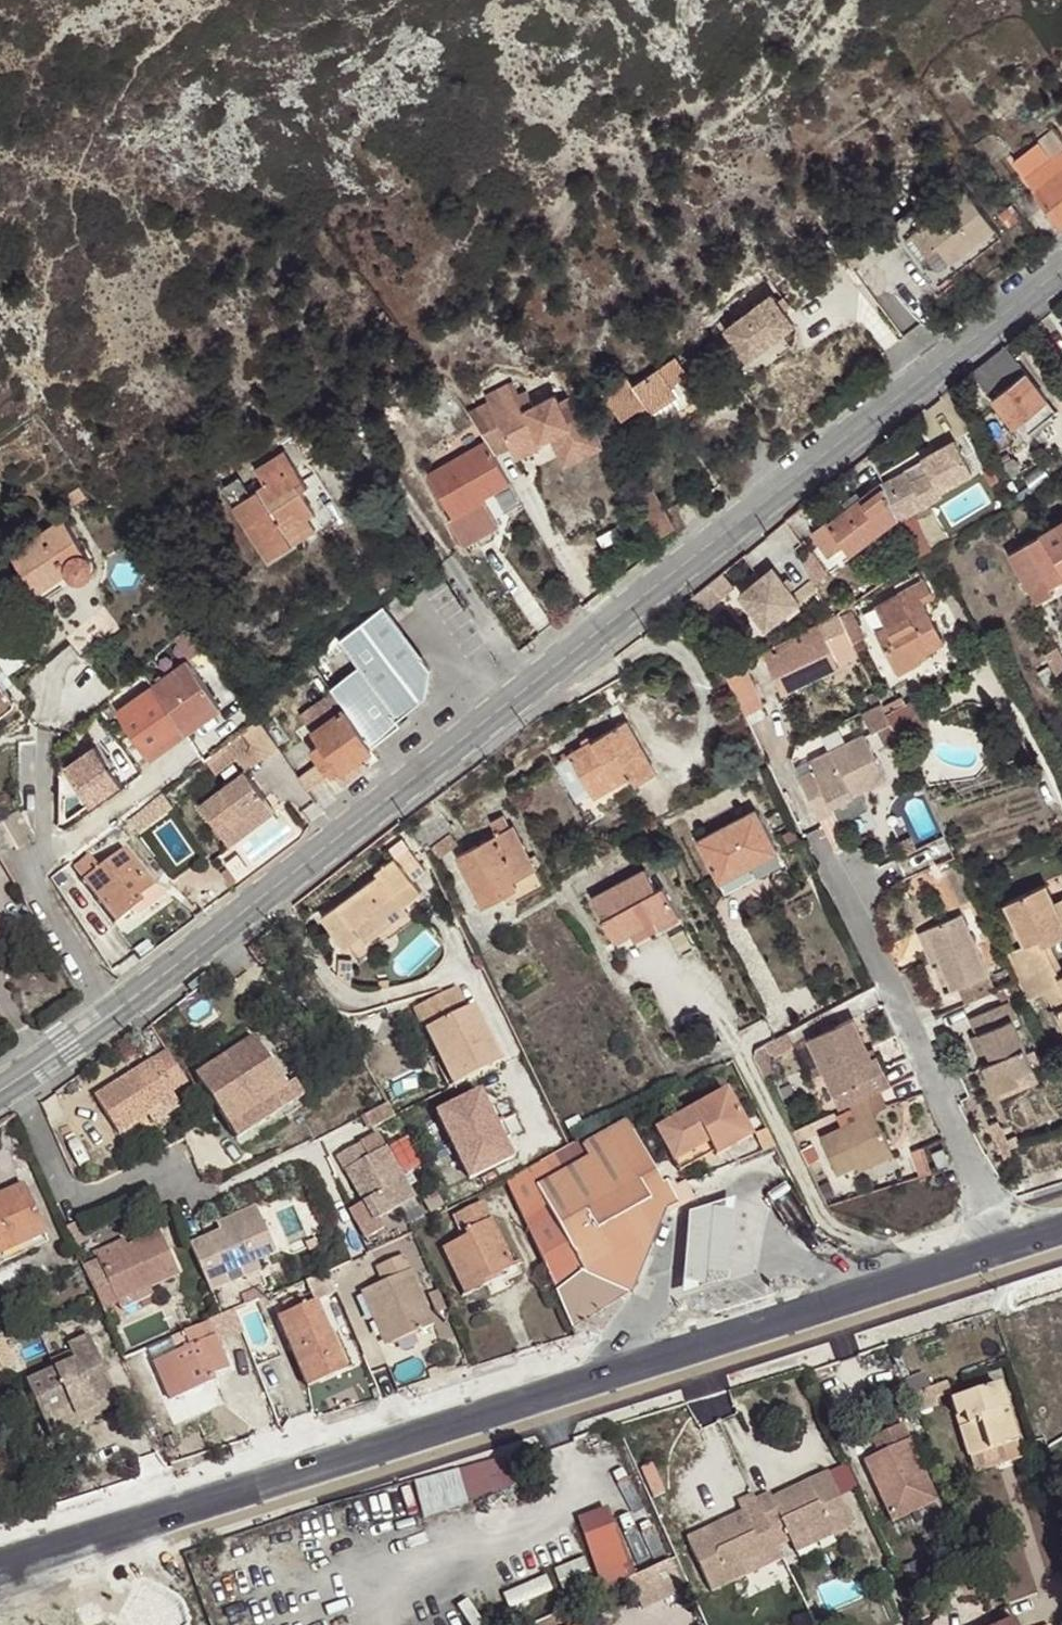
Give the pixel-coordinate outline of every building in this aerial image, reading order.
[(1015,161),(1061,223),(1061,140),(1055,131),(1015,161)] [(973,146),(982,157),(1001,144),(993,133),(973,146)] [(967,189),(900,241),(936,287),(1002,235),(967,189)] [(1045,247),(1061,233),(1061,231),(1042,205),(1024,219),(1045,247)] [(768,349),(789,376),(828,345),(809,320),(805,324),(803,322),(768,349)] [(1006,346),(972,373),(1014,424),(1047,399),(1006,346)] [(658,424),(697,398),(684,378),(688,375),(677,359),(634,386),(628,378),(605,393),(622,420),(639,410),(642,416),(649,411),(658,424)] [(556,442),(570,468),(604,449),(570,388),(530,410),(515,383),(474,405),(501,456),(516,448),(522,460),(556,442)] [(702,395),(697,398),(658,424),(664,434),(708,405),(702,395)] [(1047,399),(1014,424),(1024,435),(1056,411),(1047,399)] [(900,516),(902,519),(913,512),(944,495),(941,491),(975,471),(958,441),(924,460),(925,461),(906,472),(907,473),(886,486),(900,516)] [(506,513),(523,504),(488,442),(430,476),(454,518),(450,520),(465,546),(499,527),(483,499),(494,493),(506,513)] [(285,452),(255,471),(265,487),(251,496),(240,479),(222,490),(268,560),(293,543),(285,532),(308,516),(315,512),(301,491),(297,484),(304,480),(285,452)] [(941,491),(944,495),(978,476),(975,471),(941,491)] [(308,486),(304,480),(297,484),(301,491),(308,486)] [(886,486),(884,481),(863,497),(849,508),(829,523),(827,521),(812,533),(830,555),(845,543),(853,553),(900,516),(886,486)] [(62,499),(69,509),(86,498),(80,488),(62,499)] [(638,498),(659,535),(675,526),(654,489),(638,498)] [(844,502),(849,508),(863,497),(858,490),(844,502)] [(902,519),(914,544),(927,537),(913,512),(902,519)] [(316,528),(308,516),(285,532),(293,543),(316,528)] [(64,519),(10,554),(36,592),(69,571),(73,576),(79,579),(86,578),(91,574),(94,568),(92,561),(64,519)] [(1037,601),(1054,591),(1050,585),(1061,578),(1061,521),(1041,534),(1043,537),(1009,557),(1037,601)] [(921,559),(935,552),(927,537),(914,544),(921,559)] [(774,628),(815,604),(789,561),(748,585),(774,628)] [(887,626),(877,632),(899,673),(921,662),(918,657),(944,643),(923,605),(934,598),(925,581),(899,596),(906,608),(893,615),(896,621),(887,626)] [(906,608),(899,596),(877,607),(887,626),(896,621),(893,615),(906,608)] [(67,638),(81,655),(119,623),(105,606),(67,638)] [(382,608),(340,642),(360,667),(332,690),(339,700),(372,746),(400,723),(397,720),(426,696),(429,669),(382,608)] [(839,615),(853,643),(865,637),(851,609),(839,615)] [(766,656),(783,694),(840,667),(823,630),(766,656)] [(1058,646),(1046,654),(1061,678),(1061,677),(1061,653),(1058,646)] [(188,660),(117,711),(145,750),(216,700),(188,660)] [(745,669),(726,679),(745,715),(764,705),(745,669)] [(15,704),(15,699),(0,680),(0,716),(15,704)] [(885,706),(888,714),(907,704),(903,697),(885,706)] [(299,777),(308,790),(327,775),(331,780),(340,774),(347,782),(363,771),(356,761),(363,755),(373,748),(372,746),(339,700),(331,706),(325,698),(311,708),(316,715),(306,722),(322,743),(310,751),(319,763),(299,777)] [(907,704),(888,714),(901,738),(928,724),(916,699),(907,704)] [(216,700),(145,750),(151,758),(221,708),(216,700)] [(628,721),(570,756),(595,798),(632,776),(637,784),(658,772),(628,721)] [(279,748),(260,723),(245,734),(252,742),(263,758),(264,759),(279,748)] [(232,756),(252,742),(245,734),(207,761),(213,770),(232,756)] [(801,777),(821,819),(837,811),(834,805),(860,793),(886,780),(864,735),(811,760),(816,770),(801,777)] [(105,740),(74,764),(104,803),(135,778),(105,740)] [(243,772),(263,758),(252,742),(232,756),(243,772)] [(356,761),(363,771),(371,764),(363,755),(356,761)] [(589,813),(600,806),(595,798),(570,756),(559,762),(589,813)] [(275,812),(243,772),(201,805),(232,846),(275,812)] [(632,776),(595,798),(600,806),(602,810),(660,776),(658,772),(637,784),(632,776)] [(173,806),(163,792),(150,802),(160,816),(173,806)] [(863,798),(860,793),(834,805),(837,811),(863,798)] [(430,800),(403,822),(425,851),(432,846),(441,856),(457,843),(450,834),(454,830),(430,800)] [(160,816),(150,802),(143,808),(124,822),(133,835),(160,816)] [(778,851),(756,810),(698,841),(721,882),(778,851)] [(289,812),(227,849),(242,873),(303,835),(289,812)] [(514,879),(535,868),(514,827),(511,829),(504,816),(491,823),(498,836),(458,858),(483,904),(518,886),(514,879)] [(790,846),(801,840),(794,828),(783,834),(790,846)] [(377,872),(380,875),(404,907),(422,893),(413,881),(426,872),(409,849),(377,872)] [(89,857),(75,867),(116,923),(131,912),(140,906),(136,900),(152,888),(124,850),(98,869),(89,857)] [(645,870),(592,899),(623,955),(675,926),(645,870)] [(380,875),(323,919),(345,948),(348,946),(361,937),(367,945),(409,914),(404,907),(380,875)] [(1018,981),(1053,964),(1043,944),(1050,941),(1061,935),(1061,920),(1054,904),(1046,887),(1007,905),(1027,947),(1008,957),(1018,981)] [(152,888),(136,900),(140,906),(131,912),(136,919),(161,900),(152,888)] [(414,921),(409,914),(367,945),(361,937),(348,946),(359,962),(414,921)] [(960,987),(967,1003),(996,991),(962,914),(927,930),(940,960),(953,989),(960,987)] [(940,960),(927,930),(919,933),(932,963),(940,960)] [(1053,964),(1060,960),(1050,941),(1043,944),(1053,964)] [(1053,964),(1060,978),(1061,977),(1061,965),(1060,960),(1053,964)] [(344,980),(350,984),(352,962),(341,961),(340,968),(340,976),(344,980)] [(1018,981),(1027,999),(1047,990),(1061,1019),(1061,977),(1060,978),(1053,964),(1018,981)] [(203,974),(186,986),(191,993),(208,981),(203,974)] [(426,1030),(453,1086),(501,1063),(473,1007),(467,1009),(457,987),(414,1008),(425,1030),(426,1030)] [(1010,1001),(971,1018),(978,1034),(981,1033),(993,1061),(985,1064),(997,1093),(1037,1075),(1012,1019),(1017,1017),(1010,1001)] [(853,1018),(809,1039),(841,1108),(891,1085),(880,1061),(874,1063),(872,1057),(853,1018)] [(981,1033),(978,1034),(972,1036),(985,1064),(993,1061),(981,1033)] [(288,1091),(254,1038),(195,1075),(236,1140),(303,1097),(296,1085),(288,1091)] [(775,1039),(756,1049),(754,1057),(764,1077),(772,1073),(766,1060),(769,1051),(780,1046),(777,1038),(775,1039)] [(188,1084),(167,1051),(96,1095),(121,1135),(149,1117),(176,1100),(172,1094),(188,1084)] [(1040,1081),(1037,1075),(997,1093),(1001,1099),(1040,1081)] [(524,1161),(496,1088),(445,1108),(474,1181),(524,1161)] [(654,1131),(673,1163),(709,1142),(714,1152),(717,1157),(752,1137),(726,1090),(654,1131)] [(881,1091),(851,1105),(853,1109),(857,1119),(842,1126),(821,1136),(839,1174),(857,1165),(891,1150),(873,1112),(887,1105),(881,1091)] [(181,1108),(176,1100),(149,1117),(153,1124),(181,1108)] [(387,1104),(365,1115),(371,1128),(394,1116),(393,1115),(387,1104)] [(837,1116),(842,1126),(857,1119),(853,1109),(837,1116)] [(565,1123),(572,1137),(584,1131),(578,1117),(565,1123)] [(555,1156),(505,1181),(572,1326),(572,1327),(630,1292),(664,1210),(669,1218),(691,1206),(676,1179),(662,1188),(625,1122),(581,1146),(588,1158),(563,1172),(555,1156)] [(775,1147),(766,1129),(755,1135),(764,1152),(775,1147)] [(362,1143),(369,1156),(385,1147),(378,1134),(362,1143)] [(709,1142),(673,1163),(678,1172),(714,1152),(709,1142)] [(369,1156),(362,1143),(338,1157),(364,1203),(350,1211),(366,1240),(381,1231),(376,1221),(415,1199),(385,1147),(369,1156)] [(800,1150),(808,1165),(820,1160),(812,1144),(800,1150)] [(920,1177),(932,1173),(924,1147),(913,1151),(920,1177)] [(950,1163),(944,1148),(933,1153),(940,1168),(950,1163)] [(894,1156),(891,1150),(857,1165),(860,1172),(894,1156)] [(24,1185),(10,1191),(12,1198),(0,1204),(0,1248),(43,1229),(24,1185)] [(0,1195),(0,1204),(12,1198),(10,1191),(0,1195)] [(681,1296),(728,1282),(735,1200),(689,1214),(681,1296)] [(466,1237),(443,1250),(465,1295),(502,1277),(500,1273),(514,1266),(482,1202),(454,1217),(462,1233),(464,1232),(466,1237)] [(190,1245),(210,1292),(229,1283),(225,1275),(240,1269),(257,1261),(276,1253),(256,1207),(218,1224),(221,1231),(222,1235),(209,1242),(208,1237),(190,1245)] [(81,1221),(66,1228),(73,1246),(89,1240),(81,1221)] [(43,1229),(0,1248),(0,1254),(0,1255),(46,1234),(43,1229)] [(221,1231),(208,1237),(209,1242),(222,1235),(221,1231)] [(99,1303),(101,1309),(103,1309),(112,1304),(117,1302),(149,1288),(178,1275),(159,1232),(126,1246),(98,1259),(83,1266),(99,1303)] [(95,1253),(98,1259),(126,1246),(124,1240),(95,1253)] [(434,1325),(404,1256),(377,1268),(383,1283),(362,1292),(374,1321),(379,1319),(389,1343),(434,1325)] [(260,1270),(257,1261),(240,1269),(243,1277),(260,1270)] [(514,1266),(500,1273),(502,1277),(505,1282),(518,1275),(514,1266)] [(330,1283),(326,1273),(316,1277),(321,1287),(330,1283)] [(152,1295),(149,1288),(117,1302),(120,1310),(152,1295)] [(302,1295),(282,1303),(286,1314),(278,1318),(307,1387),(341,1373),(326,1337),(331,1335),(317,1301),(307,1306),(302,1295)] [(258,1301),(233,1312),(243,1335),(268,1325),(258,1301)] [(112,1304),(103,1309),(110,1325),(119,1321),(112,1304)] [(384,1345),(389,1343),(379,1319),(374,1321),(384,1345)] [(209,1321),(183,1332),(190,1347),(153,1363),(169,1401),(206,1385),(203,1379),(213,1375),(229,1368),(209,1321)] [(115,1395),(88,1335),(67,1344),(71,1352),(74,1360),(53,1369),(26,1381),(42,1419),(70,1407),(74,1416),(76,1415),(96,1406),(94,1404),(115,1395)] [(326,1337),(341,1373),(346,1371),(331,1335),(326,1337)] [(53,1369),(74,1360),(71,1352),(50,1361),(53,1369)] [(216,1381),(213,1375),(203,1379),(206,1385),(216,1381)] [(947,1382),(911,1396),(919,1412),(937,1406),(934,1399),(951,1392),(947,1382)] [(999,1385),(951,1400),(956,1415),(963,1413),(967,1426),(960,1428),(970,1457),(1010,1443),(1000,1411),(1007,1408),(999,1385)] [(96,1406),(98,1411),(119,1402),(115,1395),(94,1404),(96,1406)] [(78,1420),(79,1422),(99,1413),(98,1411),(96,1406),(76,1415),(78,1420)] [(42,1419),(51,1438),(80,1425),(79,1422),(78,1420),(76,1415),(74,1416),(70,1407),(42,1419)] [(1007,1408),(1000,1411),(1010,1443),(1018,1441),(1007,1408)] [(963,1413),(956,1415),(960,1428),(967,1426),(963,1413)] [(864,1460),(893,1522),(938,1500),(902,1424),(872,1438),(879,1453),(864,1460)] [(1023,1457),(1018,1441),(970,1457),(975,1473),(1023,1457)] [(418,1482),(429,1516),(516,1488),(505,1454),(418,1482)] [(755,1499),(771,1532),(789,1523),(797,1538),(815,1529),(819,1539),(858,1521),(832,1468),(777,1495),(774,1489),(755,1499)] [(771,1532),(755,1499),(736,1509),(739,1514),(683,1540),(708,1593),(746,1575),(741,1565),(759,1556),(752,1541),(771,1532)] [(636,1570),(668,1556),(646,1505),(614,1519),(636,1570)] [(631,1576),(635,1574),(614,1526),(591,1537),(613,1584),(631,1576)] [(815,1529),(797,1538),(801,1548),(819,1539),(815,1529)] [(764,1566),(759,1556),(741,1565),(746,1575),(764,1566)] [(644,1607),(686,1588),(683,1582),(672,1558),(635,1574),(631,1576),(644,1607)]
